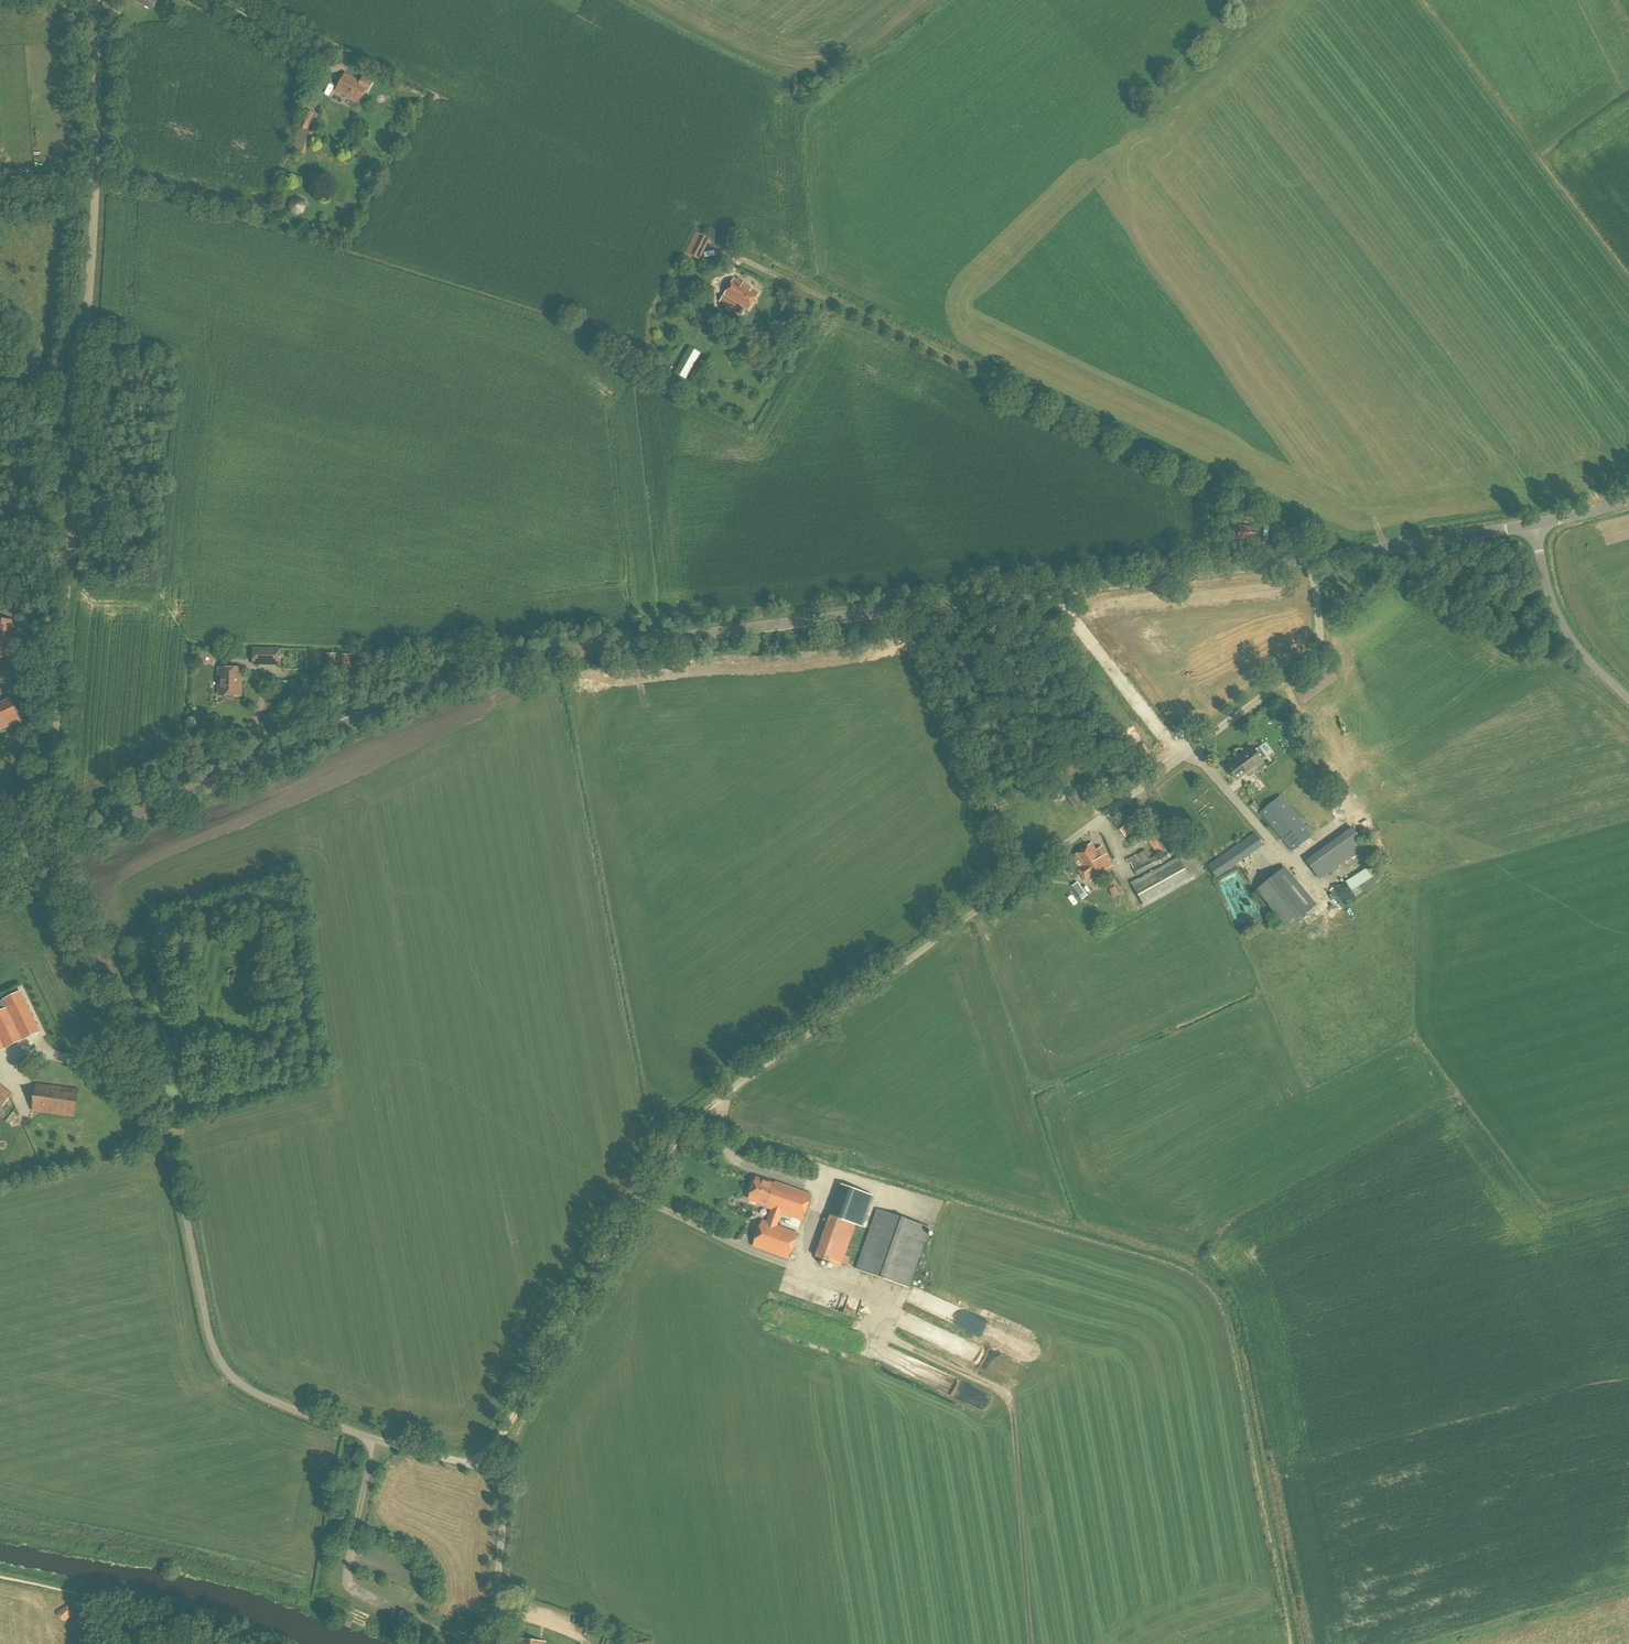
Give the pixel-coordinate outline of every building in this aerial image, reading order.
[(157,0),(135,0),(152,9),(157,0)] [(358,103),(367,86),(344,74),(335,90),(358,103)] [(305,155),(313,134),(307,131),(314,113),(305,109),(292,142),(289,148),(305,155)] [(297,215),(304,213),(306,207),(304,200),(297,197),(291,199),(288,206),(291,213),(297,215)] [(689,253),(705,260),(715,237),(699,230),(689,253)] [(741,283),(733,278),(720,301),(743,314),(745,310),(748,311),(758,293),(751,289),(751,288),(742,282),(741,283)] [(685,378),(699,353),(688,347),(674,372),(685,378)] [(1234,527),(1232,536),(1238,537),(1238,538),(1257,541),(1259,528),(1239,526),(1239,527),(1234,527)] [(8,657),(9,647),(16,648),(17,640),(17,632),(11,631),(11,622),(0,621),(0,656),(8,657)] [(279,666),(279,647),(253,647),(252,665),(279,666)] [(240,696),(241,669),(219,668),(219,696),(240,696)] [(19,719),(11,703),(0,707),(0,729),(19,719)] [(1248,775),(1263,763),(1250,746),(1225,766),(1236,781),(1246,773),(1248,775)] [(1292,853),(1313,835),(1280,796),(1259,813),(1292,853)] [(1125,838),(1142,825),(1130,809),(1114,822),(1125,838)] [(1172,846),(1153,821),(1127,840),(1133,848),(1143,841),(1145,844),(1147,841),(1157,855),(1150,859),(1146,850),(1126,859),(1128,865),(1130,864),(1136,876),(1160,864),(1161,865),(1170,858),(1165,851),(1172,846)] [(1342,835),(1306,861),(1319,880),(1355,854),(1366,847),(1352,828),(1342,835)] [(1238,863),(1264,845),(1255,833),(1218,857),(1208,864),(1216,877),(1238,862),(1238,863)] [(1097,850),(1092,843),(1072,857),(1080,868),(1077,870),(1085,881),(1088,879),(1089,881),(1112,866),(1104,856),(1106,854),(1101,847),(1097,850)] [(1144,908),(1191,882),(1178,857),(1130,884),(1144,908)] [(1355,858),(1343,864),(1347,870),(1358,864),(1355,858)] [(1287,928),(1315,905),(1284,867),(1256,890),(1287,928)] [(1356,896),(1369,891),(1368,888),(1379,883),(1373,867),(1348,878),(1356,896)] [(1082,881),(1075,886),(1085,900),(1092,896),(1082,881)] [(1111,897),(1119,895),(1116,886),(1109,889),(1111,897)] [(5,1048),(40,1032),(21,991),(0,1001),(0,1050),(5,1048)] [(19,1092),(0,1082),(0,1101),(10,1107),(19,1092)] [(75,1118),(78,1089),(36,1083),(32,1112),(75,1118)] [(17,1127),(24,1118),(18,1113),(11,1122),(17,1127)] [(774,1184),(757,1178),(749,1199),(767,1206),(766,1208),(771,1210),(767,1221),(761,1220),(752,1247),(789,1260),(798,1233),(778,1225),(782,1213),(802,1221),(811,1195),(775,1182),(774,1184)] [(829,1216),(855,1225),(862,1228),(874,1195),(840,1184),(829,1216)] [(909,1288),(930,1228),(876,1209),(855,1269),(909,1288)] [(847,1265),(849,1258),(845,1257),(855,1225),(829,1216),(815,1257),(841,1266),(842,1264),(847,1265)] [(839,1291),(837,1309),(850,1310),(852,1292),(839,1291)] [(75,1612),(68,1605),(58,1611),(59,1616),(63,1622),(67,1621),(75,1612)]
